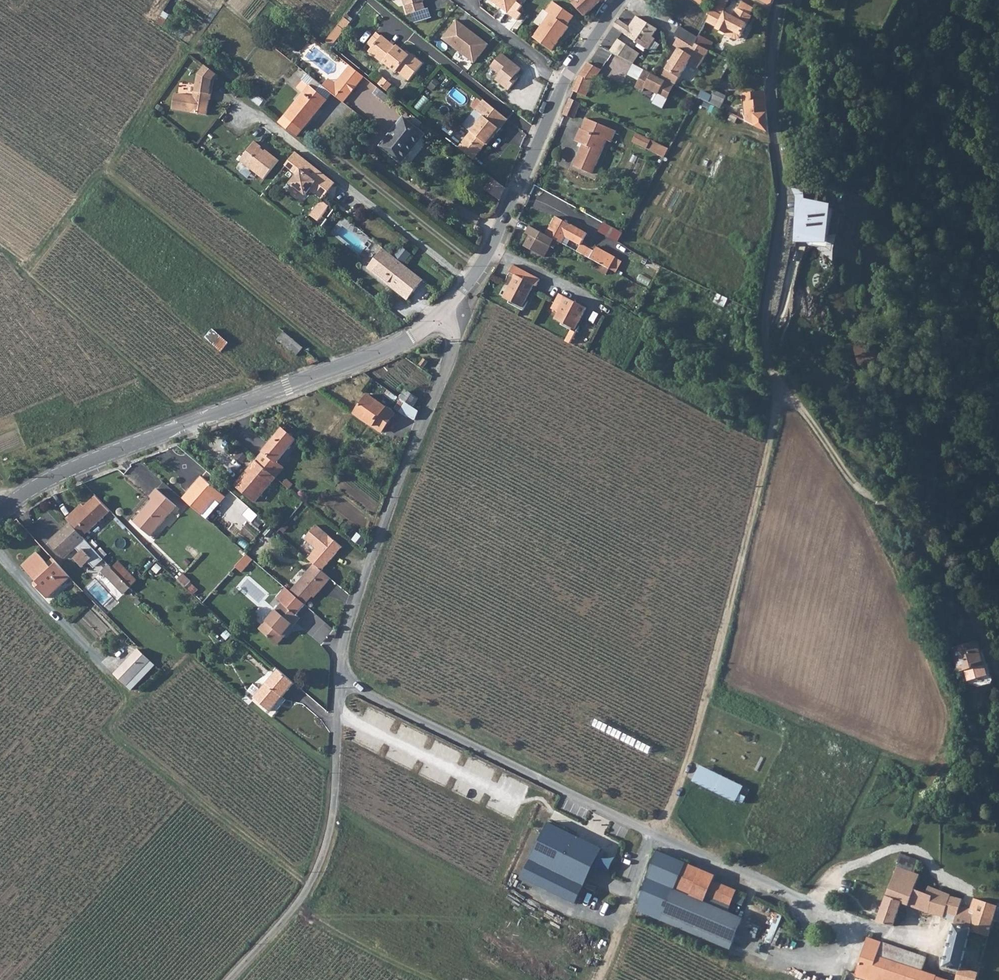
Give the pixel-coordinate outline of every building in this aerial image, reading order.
[(411,14),(427,9),(424,1),(426,0),(406,0),(411,14)] [(507,13),(517,0),(491,0),(491,1),(507,13)] [(551,6),(553,7),(549,12),(551,13),(534,36),(552,50),(570,27),(568,25),(575,15),(554,0),(551,6)] [(573,3),(583,13),(586,16),(601,0),(574,0),(573,1),(574,2),(573,3)] [(707,21),(718,27),(717,29),(734,37),(737,37),(740,36),(751,16),(750,15),(739,9),(738,9),(733,17),(723,12),(729,0),(718,0),(707,21)] [(784,3),(785,4),(800,10),(802,0),(785,0),(784,3)] [(743,2),(739,9),(750,15),(754,8),(743,2)] [(613,26),(648,50),(649,49),(654,41),(655,39),(652,37),(658,29),(637,16),(630,27),(618,19),(613,26)] [(458,20),(443,38),(474,64),(487,48),(475,38),(477,36),(458,20)] [(338,25),(326,41),(332,46),(345,30),(338,25)] [(698,38),(680,27),(674,35),(678,38),(690,45),(694,47),(696,43),(698,38)] [(374,36),(368,44),(372,47),(369,51),(384,63),(385,62),(397,72),(398,71),(411,81),(424,64),(412,54),(411,55),(398,45),(397,47),(382,35),(379,39),(374,36)] [(698,38),(696,43),(709,50),(714,42),(700,35),(698,38)] [(475,38),(487,48),(489,45),(477,36),(475,38)] [(690,45),(678,38),(674,45),(679,48),(680,48),(686,52),(690,45)] [(619,39),(610,52),(633,63),(640,53),(619,39)] [(654,41),(649,49),(654,52),(659,45),(654,41)] [(698,68),(709,50),(696,43),(694,47),(690,45),(686,52),(680,48),(679,48),(661,78),(675,85),(689,62),(698,68)] [(522,69),(503,54),(493,66),(503,73),(498,78),(511,89),(520,78),(517,76),(522,69)] [(602,70),(588,63),(581,75),(575,90),(584,94),(587,96),(593,82),(598,75),(602,70)] [(345,79),(353,69),(347,64),(330,84),(324,79),(319,85),(331,95),(341,84),(347,89),(352,84),(345,79)] [(628,75),(639,81),(645,69),(634,64),(628,75)] [(172,111),(190,115),(206,118),(210,97),(212,97),(214,83),(219,78),(206,68),(199,77),(195,95),(194,94),(194,99),(175,95),(172,111)] [(345,79),(352,84),(360,75),(353,69),(345,79)] [(663,109),(675,85),(661,78),(645,69),(639,81),(636,87),(644,91),(646,88),(658,94),(653,103),(663,109)] [(392,85),(384,78),(379,84),(387,91),(392,85)] [(303,95),(279,126),(297,140),(327,102),(303,82),(297,90),(303,95)] [(341,84),(331,95),(337,101),(347,89),(341,84)] [(378,88),(374,93),(385,102),(390,97),(378,88)] [(715,90),(709,103),(720,108),(726,96),(715,90)] [(762,129),(769,132),(764,96),(747,99),(750,124),(755,127),(762,129)] [(580,102),(572,97),(564,115),(575,119),(582,103),(580,102)] [(493,138),(508,119),(484,100),(475,110),(483,116),(458,147),(473,159),(492,137),(493,138)] [(403,163),(426,135),(405,118),(382,146),(403,163)] [(593,164),(598,166),(609,140),(614,142),(619,130),(589,118),(585,128),(583,128),(578,141),(585,144),(575,166),(590,172),(593,164)] [(666,156),(671,147),(639,132),(635,141),(666,156)] [(255,144),(240,162),(264,182),(279,163),(270,155),(268,157),(261,150),(262,149),(255,144)] [(296,155),(285,168),(298,178),(291,186),(306,199),(311,193),(313,190),(325,200),(335,187),(296,155)] [(485,189),(500,200),(505,188),(492,177),(485,189)] [(322,203),(325,200),(313,190),(311,193),(322,202),(322,203)] [(322,202),(314,212),(322,219),(330,209),(322,203),(322,202)] [(804,204),(803,239),(829,240),(831,206),(804,204)] [(314,212),(310,217),(318,224),(322,219),(314,212)] [(555,216),(546,234),(552,237),(558,240),(563,243),(566,237),(581,244),(587,233),(555,216)] [(600,232),(620,242),(625,232),(605,222),(600,232)] [(552,237),(546,234),(531,225),(527,232),(531,234),(525,245),(545,256),(551,245),(549,243),(552,237)] [(595,246),(590,257),(610,268),(615,259),(616,257),(595,246)] [(407,300),(423,280),(384,249),(371,265),(372,272),(407,300)] [(615,259),(610,268),(616,271),(621,262),(615,259)] [(516,275),(504,296),(523,306),(535,285),(537,286),(541,279),(513,264),(510,271),(516,275)] [(572,328),(566,340),(571,343),(577,331),(575,329),(587,308),(559,294),(551,309),(558,312),(555,318),(572,328)] [(279,342),(298,357),(304,350),(285,335),(279,342)] [(309,365),(319,360),(313,356),(307,358),(308,363),(309,365)] [(401,399),(411,406),(417,398),(407,391),(401,399)] [(368,395),(355,414),(381,432),(395,413),(368,395)] [(408,416),(415,420),(419,411),(411,406),(401,399),(395,408),(407,417),(408,416)] [(282,428),(256,461),(276,478),(284,468),(277,462),(295,439),(282,428)] [(247,457),(240,451),(235,457),(242,463),(247,457)] [(256,461),(235,485),(255,502),(276,478),(256,461)] [(202,477),(183,499),(207,519),(226,497),(202,477)] [(153,499),(134,522),(151,536),(177,506),(157,489),(150,497),(153,499)] [(69,521),(70,523),(83,537),(110,511),(96,496),(85,506),(69,521)] [(66,519),(69,521),(85,506),(82,504),(66,519)] [(264,521),(259,517),(253,524),(258,528),(264,521)] [(104,560),(83,537),(70,523),(48,542),(64,559),(75,548),(80,553),(74,558),(82,568),(88,562),(91,559),(97,566),(104,560)] [(289,527),(285,524),(281,530),(284,533),(289,527)] [(317,525),(305,539),(317,549),(308,559),(315,564),(322,571),(342,547),(317,525)] [(275,531),(270,527),(266,531),(271,535),(275,531)] [(70,577),(53,559),(48,564),(37,552),(22,566),(40,585),(37,588),(47,598),(70,577)] [(244,572),(254,559),(247,554),(237,566),(244,572)] [(97,566),(91,559),(88,562),(94,569),(97,566)] [(119,561),(112,568),(131,588),(138,581),(119,561)] [(314,597),(331,578),(322,571),(315,564),(291,592),(305,604),(312,596),(314,597)] [(131,588),(112,568),(109,565),(101,572),(124,595),(131,588)] [(191,581),(183,574),(178,579),(186,587),(191,581)] [(198,590),(193,585),(189,589),(194,594),(198,590)] [(296,615),(305,605),(305,604),(291,592),(286,587),(277,598),(282,603),(260,629),(278,645),(300,618),(296,615)] [(982,640),(959,646),(966,671),(989,665),(982,640)] [(114,675),(131,690),(155,665),(139,649),(114,675)] [(270,711),(294,683),(279,669),(254,698),(270,711)] [(703,762),(696,777),(742,798),(748,782),(703,762)] [(551,823),(524,879),(578,905),(605,849),(551,823)] [(636,908),(730,948),(743,918),(727,912),(736,891),(712,881),(715,874),(661,851),(636,908)] [(879,922),(878,924),(894,928),(902,905),(945,920),(946,915),(956,918),(944,969),(959,974),(957,979),(977,979),(980,969),(966,954),(972,934),(989,939),(993,923),(970,914),(968,911),(959,908),(962,900),(949,898),(949,896),(928,888),(925,894),(914,890),(919,876),(898,868),(883,909),(880,920),(879,922)] [(883,909),(878,907),(874,918),(880,920),(883,909)] [(926,927),(925,932),(930,933),(932,927),(930,926),(931,924),(928,923),(928,919),(924,918),(921,926),(926,927)] [(857,977),(865,979),(936,979),(937,978),(923,973),(928,959),(883,944),(878,958),(867,955),(864,954),(861,964),(859,970),(857,977)]
